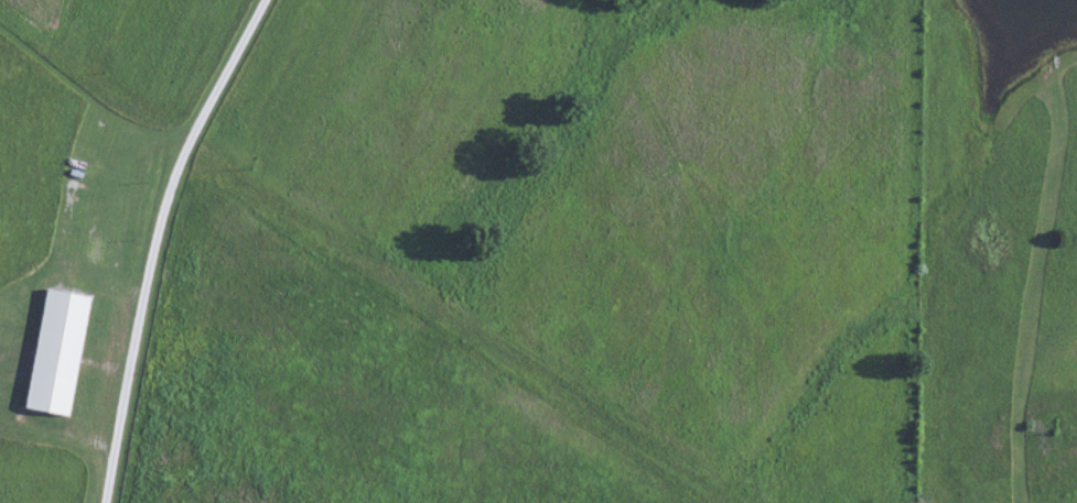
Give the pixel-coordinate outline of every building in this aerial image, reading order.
[(29,406),(73,413),(94,294),(49,286),(29,406)]
